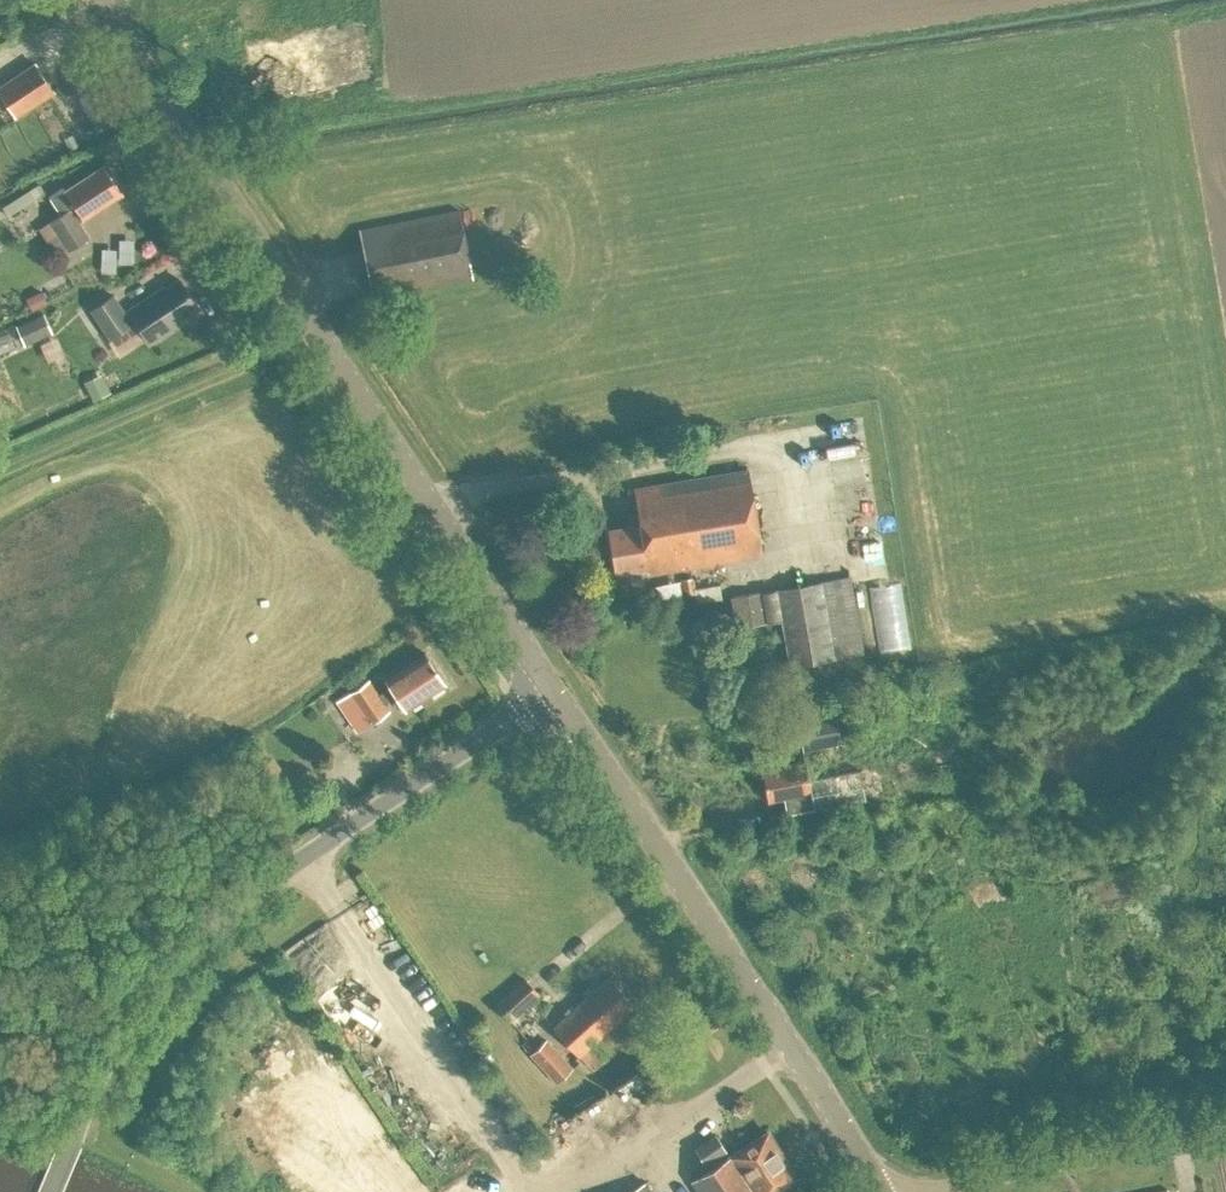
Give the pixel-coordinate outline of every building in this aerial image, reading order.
[(0,87),(0,89),(17,115),(55,90),(37,63),(0,87)] [(64,214),(52,222),(71,250),(91,237),(82,222),(124,194),(106,166),(68,191),(62,189),(51,196),(64,214)] [(7,217),(39,194),(33,185),(0,208),(7,217)] [(460,223),(361,242),(371,296),(471,277),(460,223)] [(117,250),(98,250),(98,273),(115,273),(115,264),(130,264),(130,240),(117,240),(117,250)] [(130,309),(131,310),(127,312),(116,295),(94,310),(113,339),(139,322),(152,342),(186,320),(183,317),(199,306),(181,279),(165,290),(164,287),(130,309)] [(24,345),(52,332),(43,312),(15,324),(24,345)] [(104,376),(86,385),(95,403),(113,394),(104,376)] [(631,484),(638,525),(607,530),(614,572),(645,567),(646,574),(760,555),(746,466),(631,484)] [(851,576),(776,589),(789,667),(864,654),(851,576)] [(681,579),(683,594),(695,592),(693,577),(681,579)] [(655,608),(679,604),(674,579),(651,583),(655,608)] [(762,591),(731,596),(736,626),(767,621),(762,591)] [(370,679),(337,701),(358,733),(390,711),(385,703),(397,695),(407,709),(447,682),(427,652),(387,679),(391,686),(380,694),(370,679)] [(834,710),(796,717),(802,750),(841,743),(834,710)] [(294,784),(267,749),(250,762),(278,797),(294,784)] [(804,762),(761,769),(766,799),(808,792),(804,762)] [(524,977),(495,1003),(510,1020),(540,993),(524,977)] [(606,1059),(593,1045),(634,1008),(609,981),(555,1030),(593,1071),(606,1059)] [(571,1068),(545,1041),(529,1056),(556,1083),(571,1068)] [(692,1183),(698,1191),(778,1191),(798,1179),(768,1133),(692,1183)] [(715,1133),(694,1147),(705,1164),(726,1150),(715,1133)] [(631,1191),(651,1191),(645,1183),(631,1191)]
